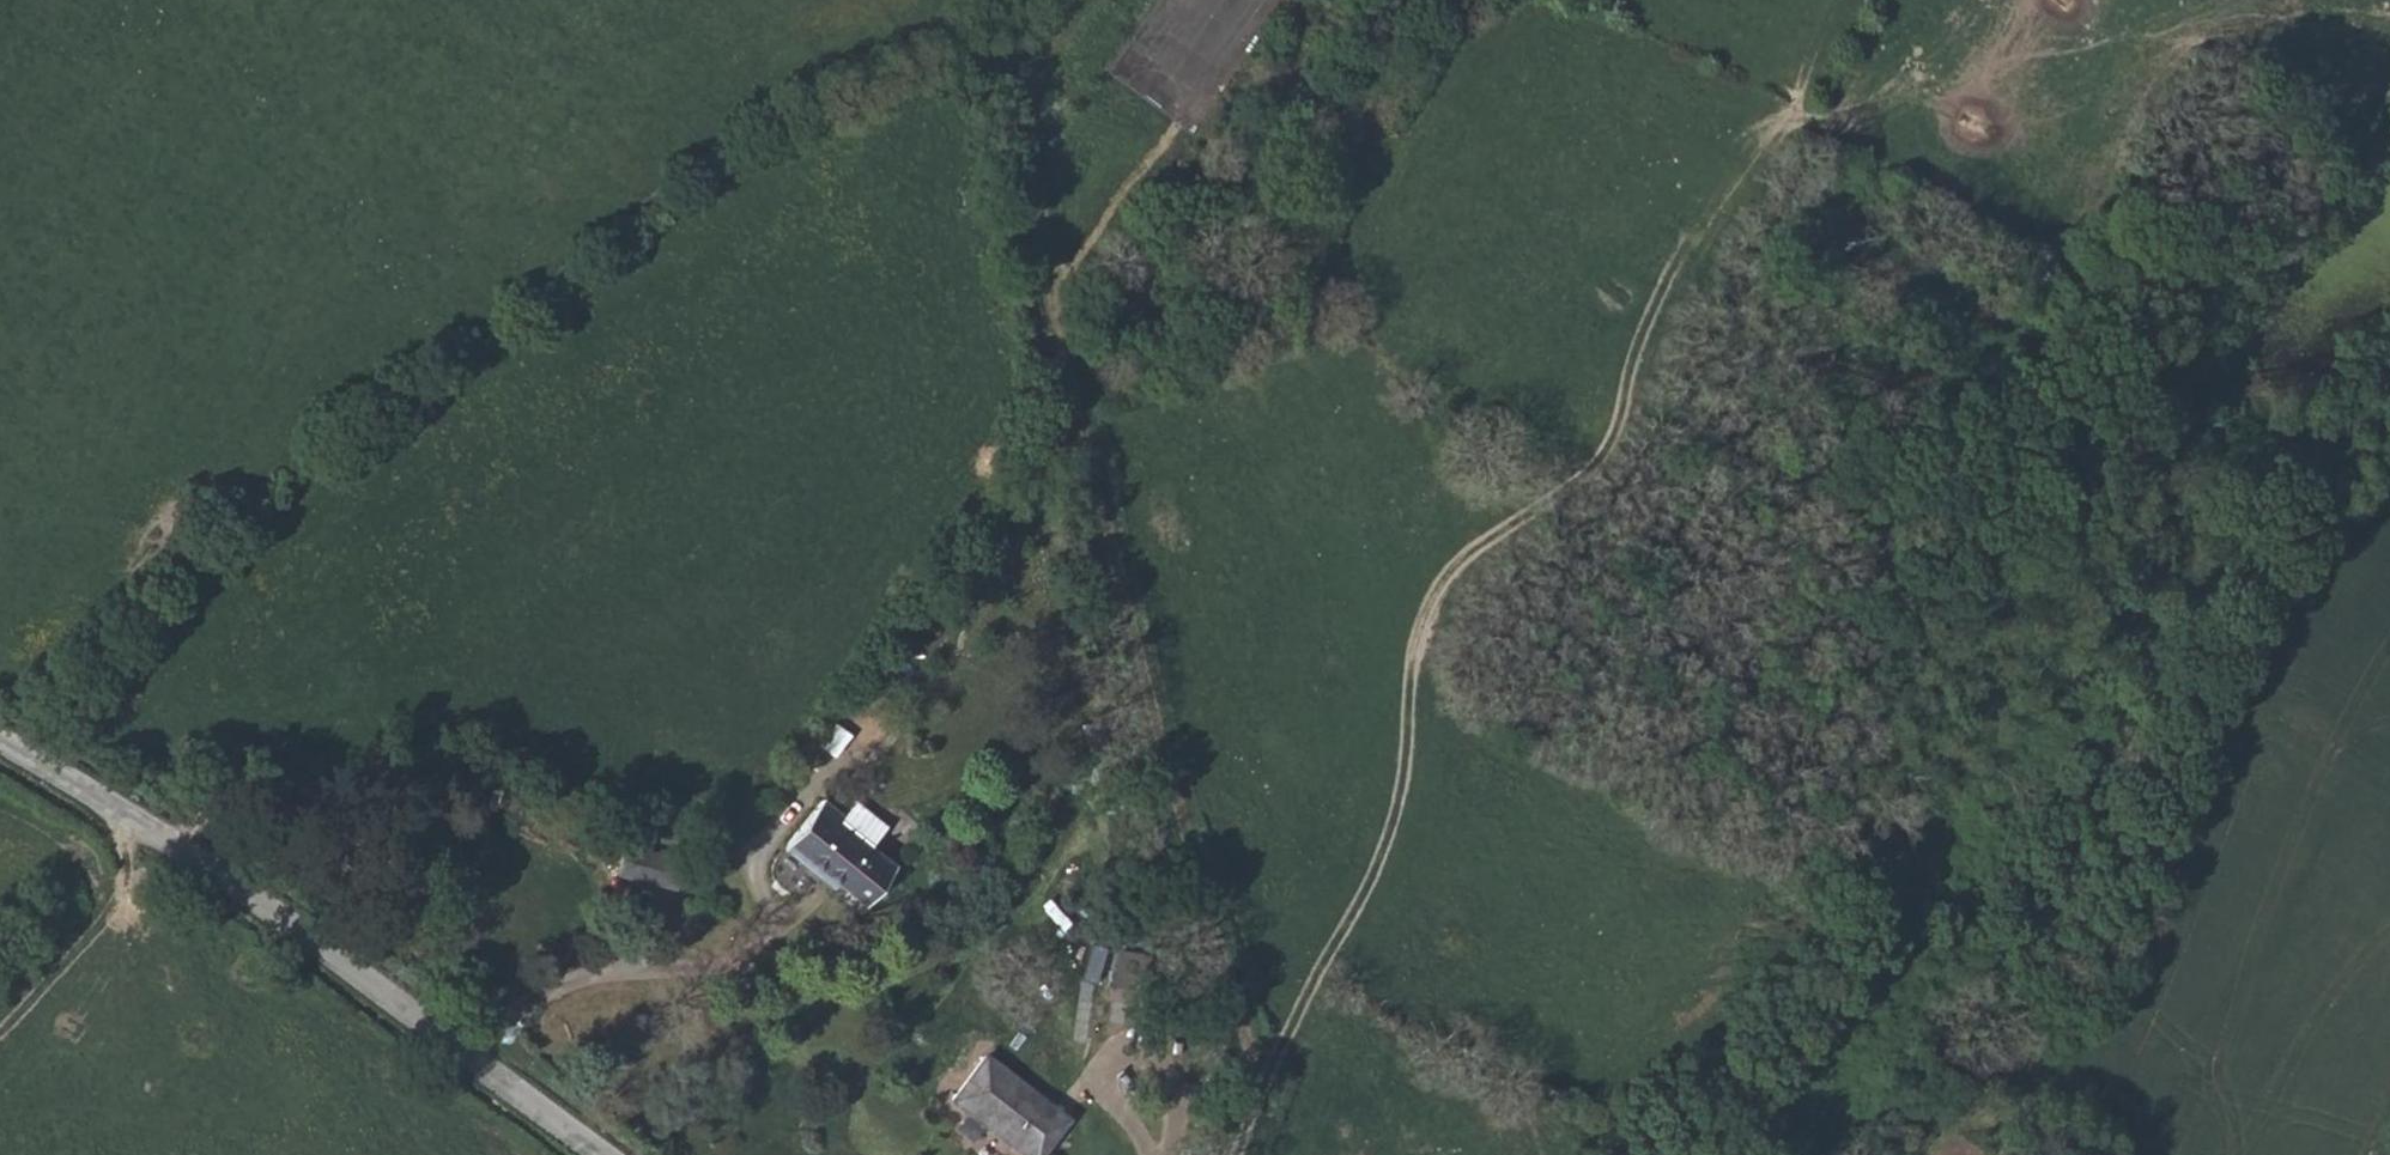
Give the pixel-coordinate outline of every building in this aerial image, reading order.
[(869,904),(900,861),(858,832),(860,826),(817,797),(780,844),(821,877),(829,872),(869,904)] [(617,873),(678,884),(684,854),(623,842),(617,873)] [(1076,1116),(997,1057),(960,1103),(1032,1154),(1046,1154),(1076,1116)]
